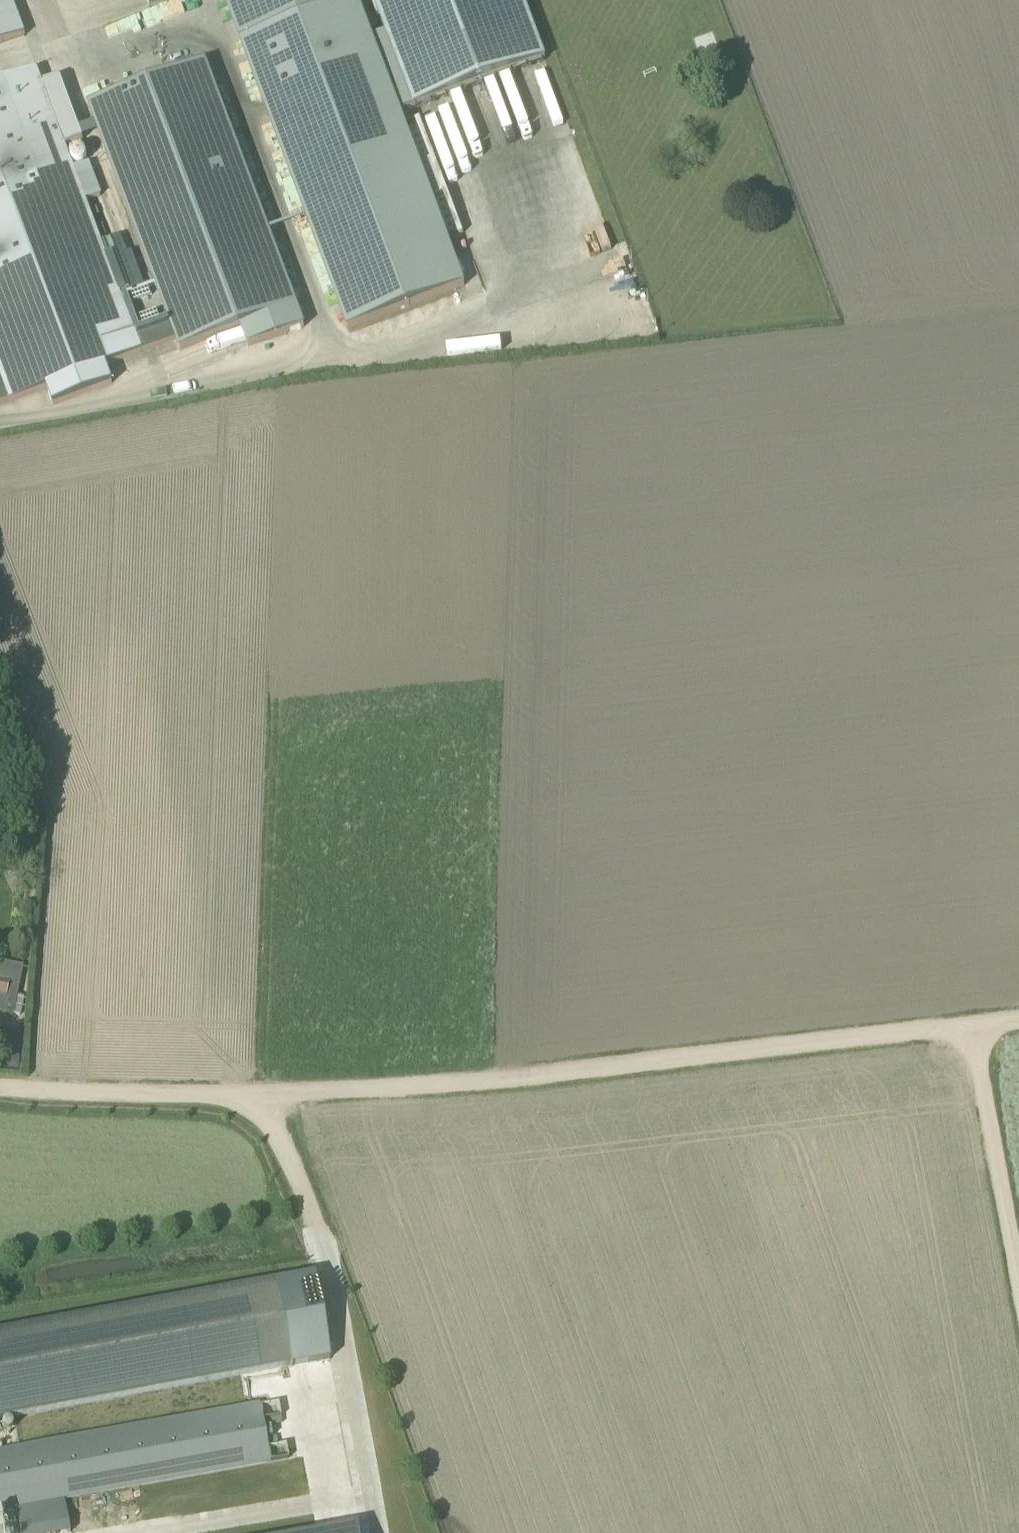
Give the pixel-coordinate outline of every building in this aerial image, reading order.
[(25,36),(12,0),(0,0),(0,45),(25,36)] [(151,10),(176,0),(147,0),(151,10)] [(414,108),(393,50),(378,56),(357,0),(224,0),(348,330),(464,286),(400,114),(414,108)] [(393,50),(414,108),(545,60),(522,0),(374,0),(393,50)] [(269,318),(276,338),(304,327),(205,61),(88,105),(169,327),(137,339),(142,352),(176,340),(180,351),(269,318)] [(0,378),(0,405),(47,388),(53,405),(112,383),(105,366),(142,352),(137,339),(86,201),(101,196),(88,163),(74,169),(65,146),(83,140),(61,80),(43,86),(37,70),(0,83),(0,374),(1,378),(0,378)] [(446,359),(503,349),(501,338),(444,347),(446,359)] [(13,1015),(17,997),(19,984),(0,980),(0,999),(5,1000),(3,1013),(13,1015)] [(5,1069),(18,1070),(19,1057),(6,1055),(5,1069)] [(289,1365),(290,1368),(291,1368),(289,1359),(300,1357),(296,1333),(285,1335),(281,1315),(292,1313),(287,1289),(277,1291),(275,1282),(274,1282),(275,1285),(0,1336),(0,1419),(289,1365)] [(358,1517),(269,1532),(361,1532),(358,1517)]
